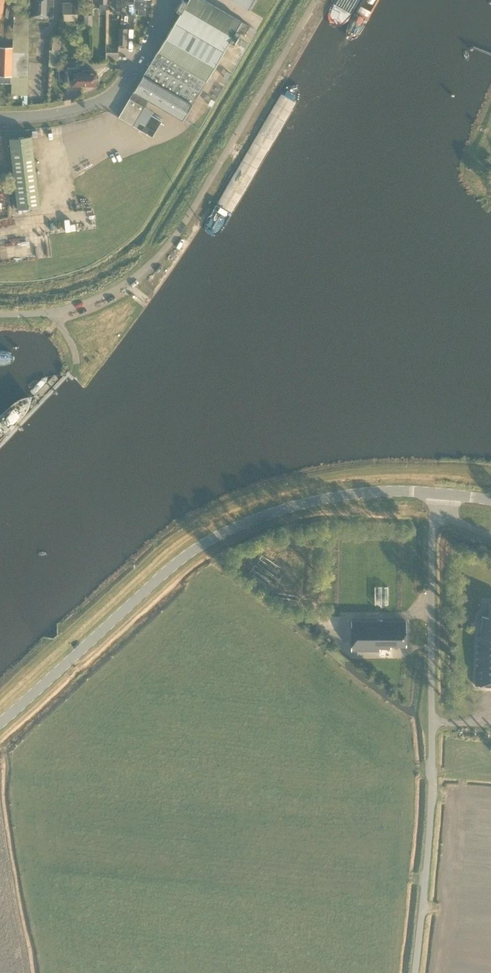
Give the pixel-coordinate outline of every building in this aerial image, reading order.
[(29,16),(53,17),(53,0),(29,0),(29,16)] [(70,2),(63,2),(63,13),(78,13),(78,0),(70,0),(70,2)] [(250,26),(206,0),(188,0),(187,2),(184,0),(182,0),(176,10),(181,13),(134,91),(148,99),(184,120),(230,41),(234,44),(240,34),(244,36),(250,27),(250,26)] [(249,9),(255,0),(233,0),(249,9)] [(12,83),(11,94),(27,95),(30,16),(14,16),(13,47),(12,76),(12,83)] [(127,28),(119,28),(118,44),(127,45),(127,28)] [(49,66),(60,67),(61,36),(53,36),(52,50),(50,50),(49,66)] [(12,76),(13,47),(0,46),(0,75),(12,76)] [(77,60),(71,60),(71,63),(65,63),(65,69),(59,69),(59,81),(71,81),(71,70),(77,70),(77,60)] [(73,86),(97,86),(97,73),(73,73),(73,86)] [(131,96),(145,105),(148,99),(134,91),(131,96)] [(142,110),(145,105),(131,96),(128,101),(142,110)] [(139,115),(142,110),(128,101),(125,106),(139,115)] [(136,120),(139,115),(125,106),(122,112),(136,120)] [(133,125),(136,120),(122,112),(119,117),(133,125)] [(136,127),(152,137),(162,121),(151,115),(145,125),(139,122),(136,127)] [(17,198),(18,209),(40,206),(32,136),(10,138),(17,196),(17,198)] [(488,600),(487,615),(483,615),(481,635),(477,634),(474,685),(490,686),(490,601),(488,600)] [(406,621),(352,621),(352,651),(380,651),(380,648),(390,648),(390,646),(406,646),(406,627),(406,621)]
